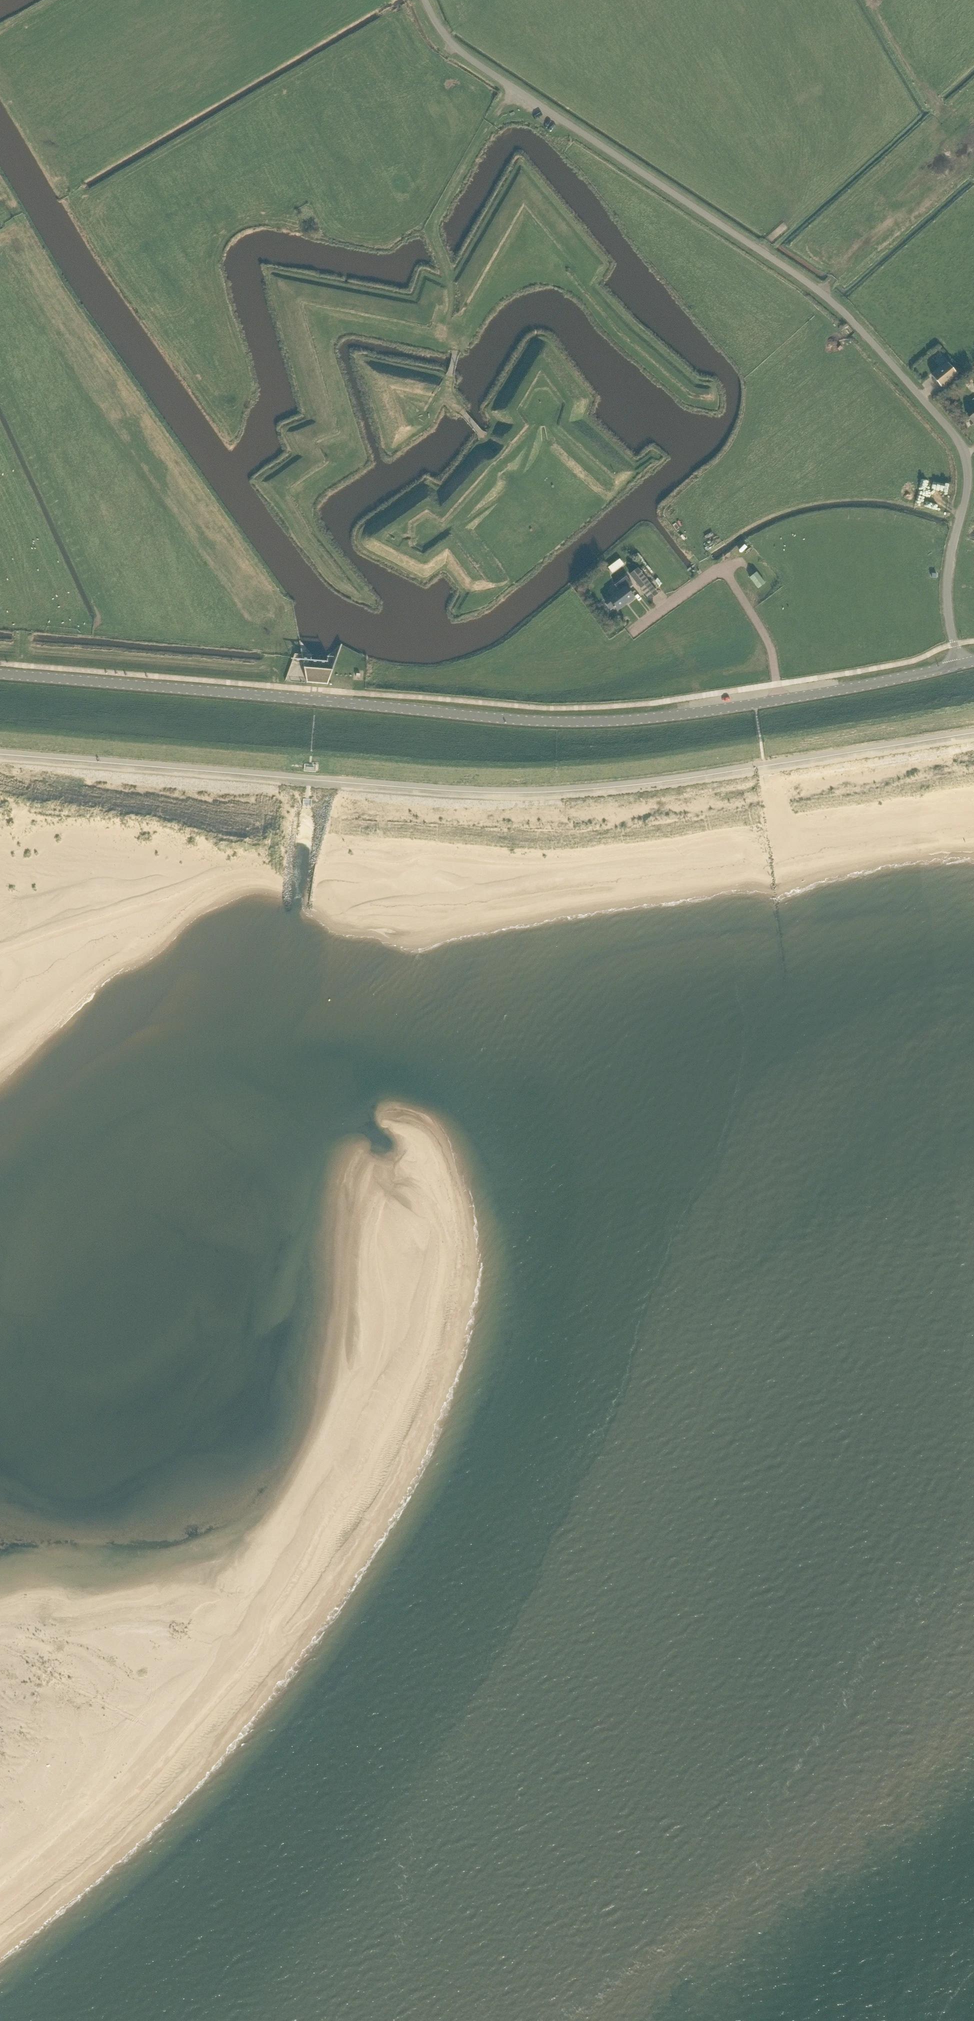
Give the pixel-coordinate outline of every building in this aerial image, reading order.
[(947,363),(932,376),(941,387),(957,374),(947,363)] [(956,401),(950,406),(955,411),(960,406),(956,401)] [(617,561),(608,567),(612,573),(624,564),(621,561),(620,559),(617,561)] [(631,576),(649,599),(657,592),(639,570),(631,576)] [(756,573),(749,578),(758,589),(765,583),(756,573)] [(619,592),(605,603),(610,610),(613,607),(614,608),(615,607),(617,610),(633,598),(627,590),(633,585),(626,577),(615,585),(619,592)] [(334,671),(306,669),(309,684),(330,685),(335,672),(334,671)]
